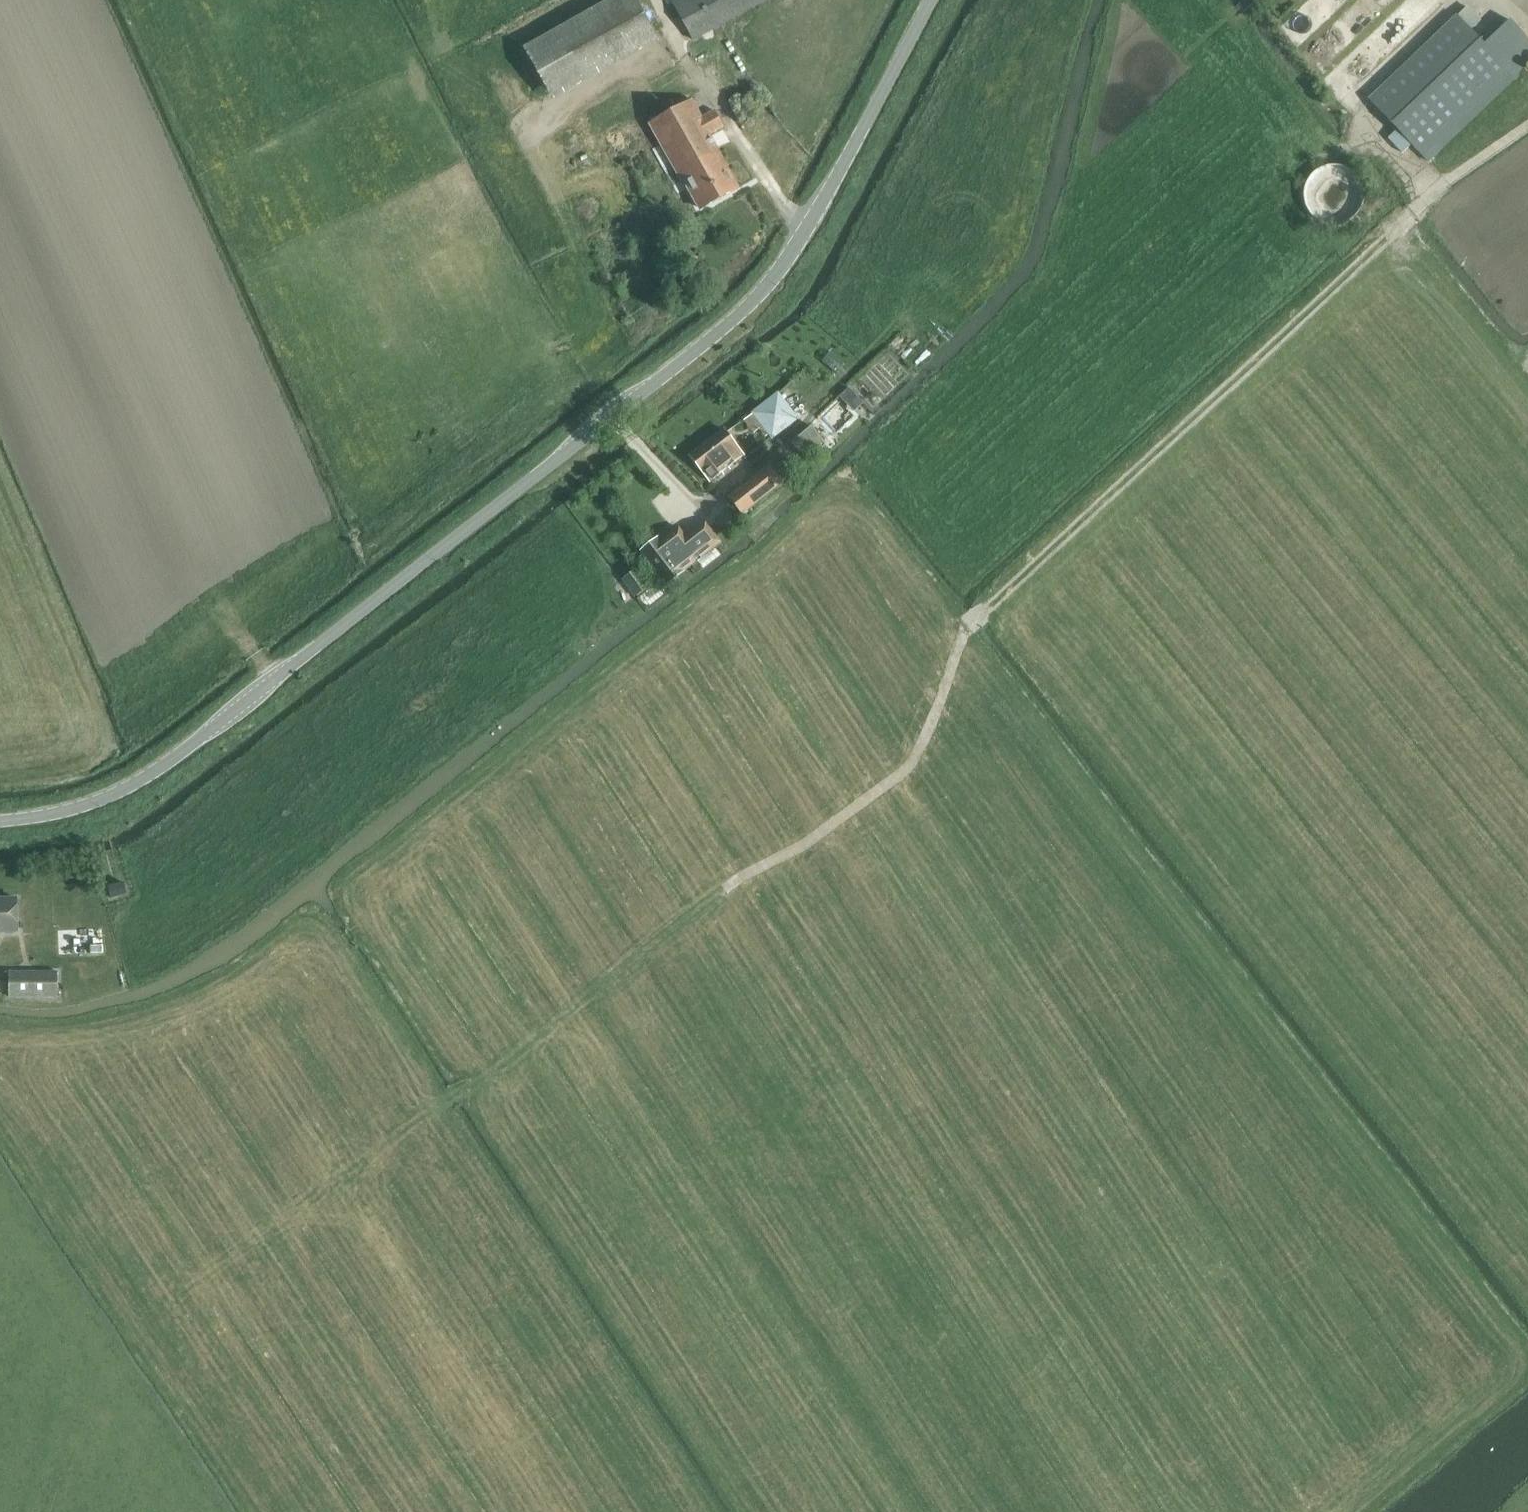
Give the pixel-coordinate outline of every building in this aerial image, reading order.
[(637,0),(611,0),(528,48),(555,96),(659,39),(637,0)] [(769,0),(676,0),(672,2),(694,42),(769,0)] [(1368,99),(1397,129),(1388,138),(1402,153),(1411,144),(1427,161),(1513,79),(1527,65),(1527,38),(1510,18),(1483,44),(1471,30),(1481,21),(1467,6),(1458,15),(1457,14),(1368,99)] [(674,168),(684,185),(699,210),(741,187),(712,135),(725,127),(716,109),(703,116),(694,97),(648,123),(674,168)] [(1365,194),(1365,188),(1363,183),(1360,177),(1357,172),(1352,168),(1346,165),(1340,163),(1335,163),(1329,163),(1322,166),(1317,169),(1313,172),(1309,177),(1306,182),(1304,188),(1304,195),(1305,200),(1307,207),(1310,212),(1315,217),(1320,220),(1326,223),(1332,224),(1337,224),(1344,223),(1349,221),(1354,217),(1357,214),(1360,210),(1363,205),(1365,199),(1365,194)] [(773,438),(800,419),(777,392),(752,412),(773,438)] [(805,458),(823,442),(809,426),(790,442),(805,458)] [(711,484),(746,456),(725,428),(688,455),(711,484)] [(743,515),(786,482),(769,463),(727,496),(743,515)] [(658,538),(641,551),(667,584),(722,542),(706,522),(687,537),(679,528),(661,541),(658,538)] [(638,568),(622,579),(635,597),(651,585),(638,568)] [(112,899),(129,895),(125,881),(109,885),(112,899)] [(20,933),(19,898),(0,898),(0,933),(20,933)] [(76,955),(101,952),(99,935),(73,937),(76,955)] [(10,998),(60,999),(59,970),(10,969),(10,998)]
